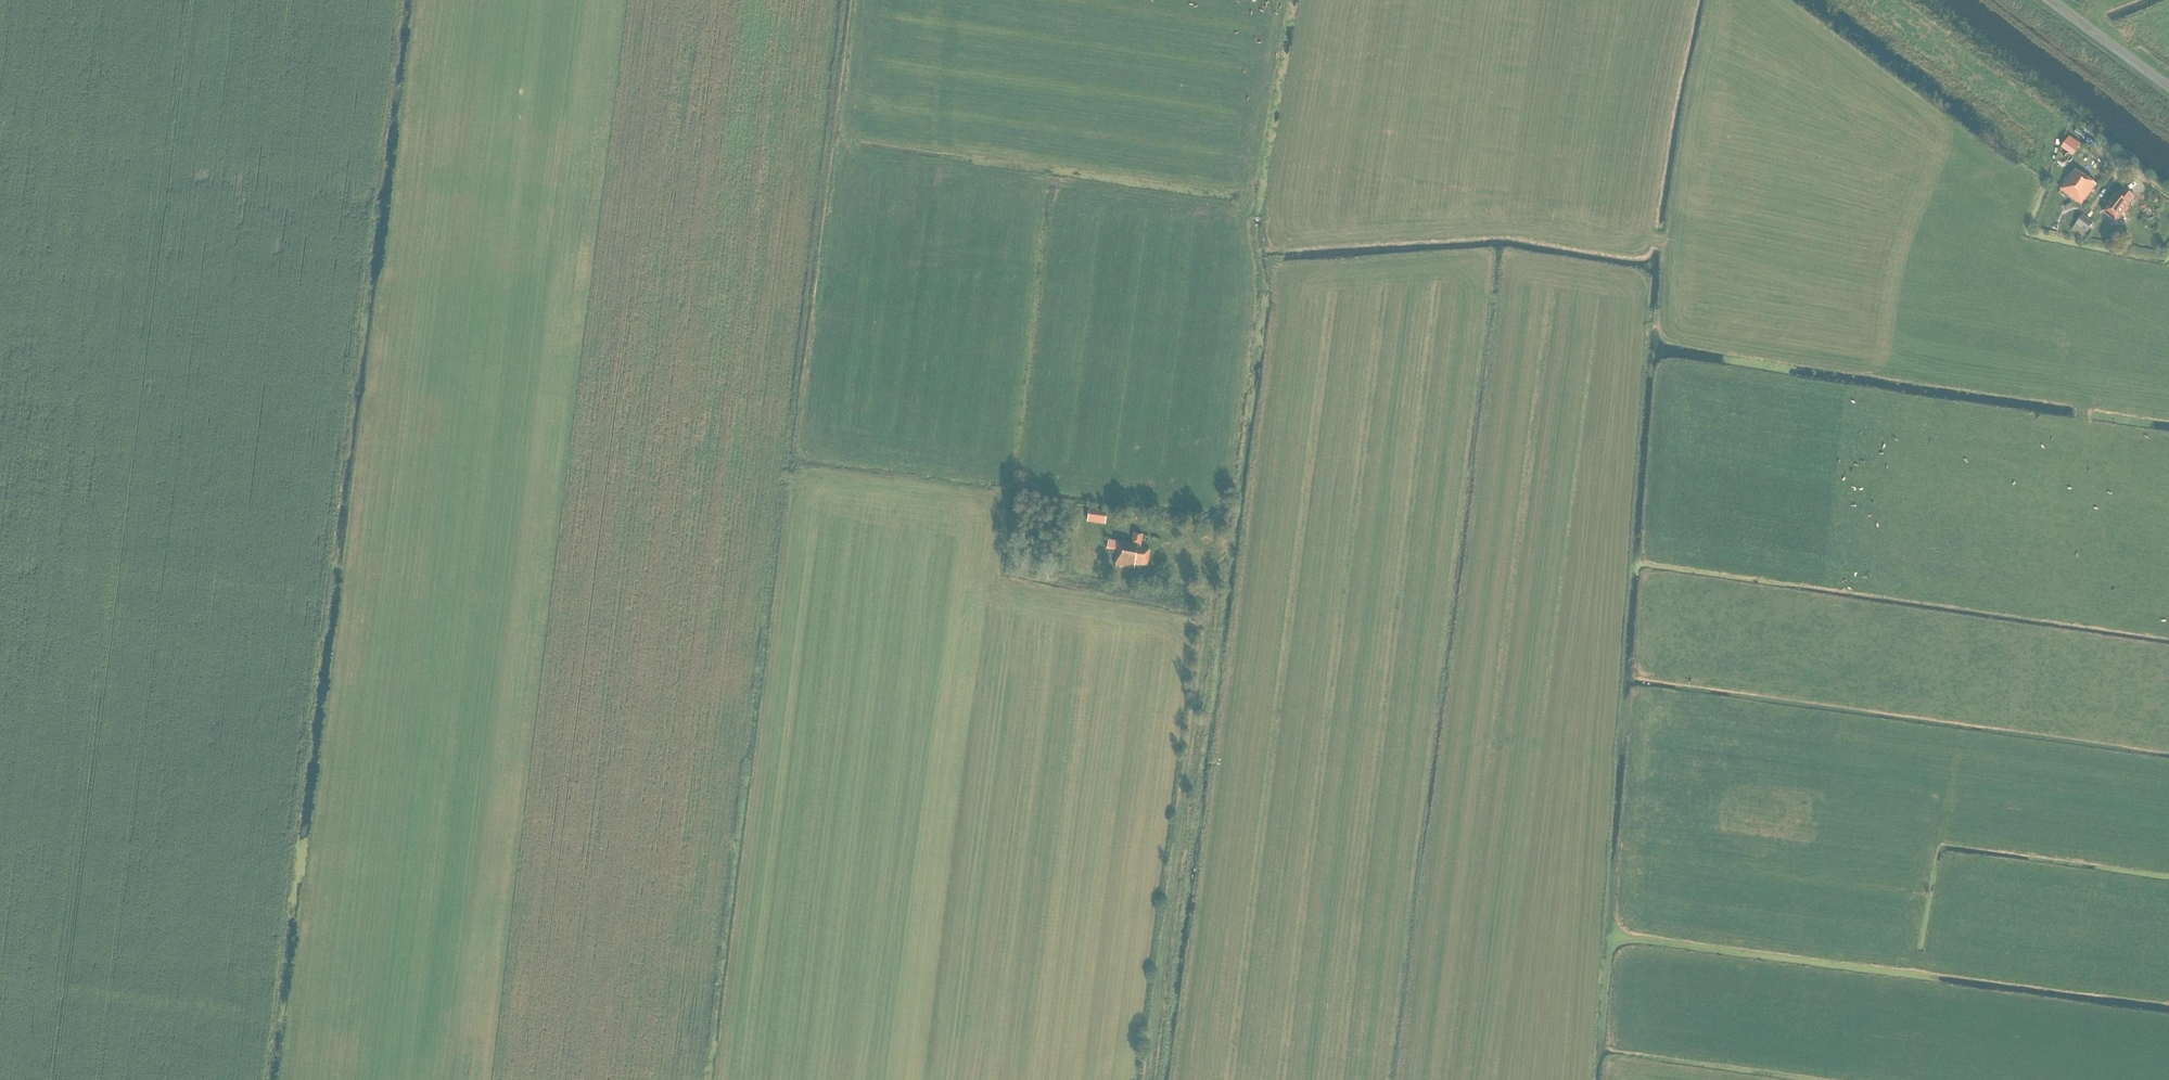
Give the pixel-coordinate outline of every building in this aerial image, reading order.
[(2081,205),(2096,185),(2075,169),(2060,189),(2081,205)] [(2125,190),(2120,197),(2115,194),(2101,212),(2115,223),(2134,197),(2125,190)] [(2086,232),(2093,223),(2082,215),(2075,224),(2086,232)] [(1106,512),(1089,510),(1087,521),(1105,524),(1106,512)] [(1148,566),(1150,550),(1140,549),(1141,545),(1143,535),(1133,533),(1132,543),(1119,541),(1108,540),(1107,549),(1117,551),(1115,566),(1134,569),(1135,565),(1148,566)]
